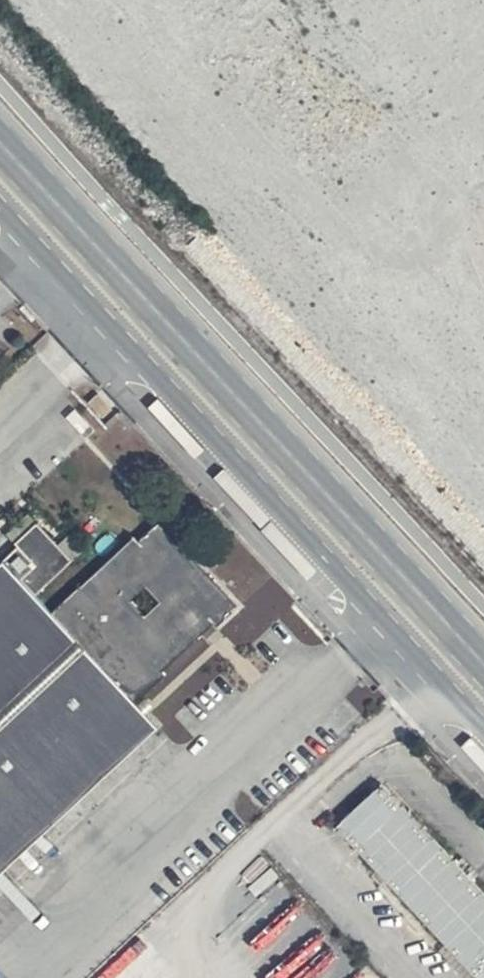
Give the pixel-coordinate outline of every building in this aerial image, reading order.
[(156,521),(139,540),(131,535),(50,611),(36,591),(72,559),(36,527),(15,542),(3,561),(0,563),(0,874),(156,726),(133,697),(165,666),(174,681),(224,633),(216,624),(233,606),(156,521)] [(335,827),(475,977),(483,977),(483,895),(385,788),(375,788),(335,827)]
